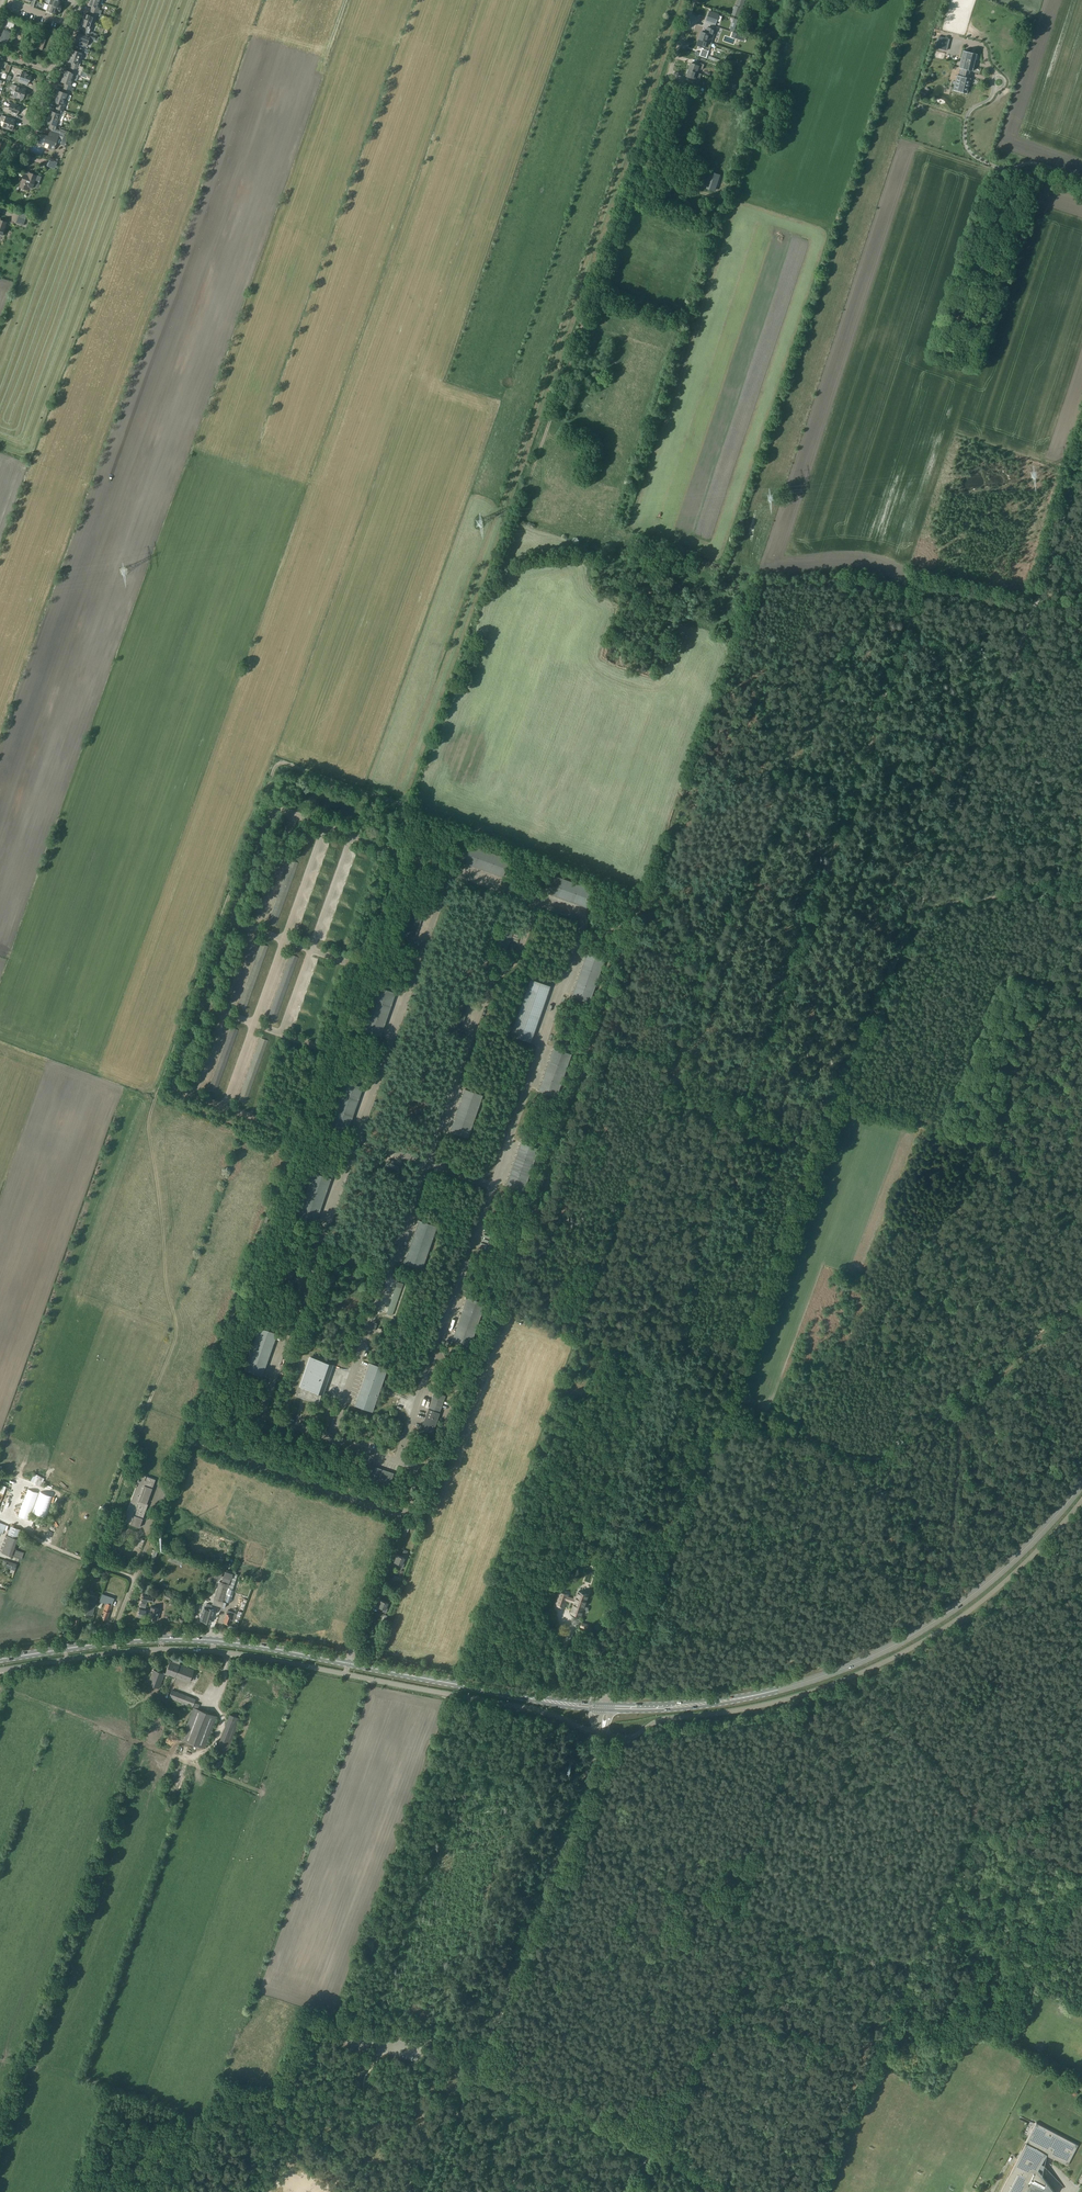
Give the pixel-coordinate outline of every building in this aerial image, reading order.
[(49,4),(61,8),(62,5),(62,4),(63,2),(57,0),(51,0),(49,4)] [(97,13),(101,15),(102,12),(98,10),(101,3),(93,0),(90,0),(88,5),(92,7),(90,11),(97,13)] [(735,7),(733,13),(738,15),(741,8),(742,8),(742,7),(744,4),(738,2),(736,7),(735,7)] [(49,4),(46,12),(52,14),(52,13),(58,15),(59,12),(60,12),(61,8),(49,4)] [(89,15),(85,14),(83,20),(94,23),(97,16),(100,17),(101,15),(97,13),(90,11),(89,15)] [(710,11),(706,21),(716,25),(719,14),(710,11)] [(85,27),(83,31),(84,31),(90,34),(91,34),(93,35),(94,33),(91,32),(94,23),(83,20),(81,26),(85,27)] [(702,32),(699,38),(712,42),(715,32),(714,32),(715,29),(708,27),(706,33),(702,32)] [(11,33),(4,30),(0,40),(0,42),(7,45),(11,33)] [(22,33),(17,31),(12,47),(17,49),(22,33)] [(90,34),(84,31),(83,35),(78,33),(74,42),(87,46),(90,38),(95,40),(96,36),(93,35),(91,34),(90,34)] [(42,50),(46,39),(40,37),(36,48),(42,50)] [(936,47),(940,48),(947,50),(949,39),(938,37),(936,47)] [(699,38),(697,45),(703,47),(700,54),(707,56),(712,42),(699,38)] [(77,51),(72,50),(70,56),(81,59),(85,49),(78,47),(77,51)] [(973,71),(972,70),(976,54),(977,54),(963,50),(963,51),(964,51),(960,67),(959,67),(959,68),(963,69),(961,76),(957,75),(958,76),(954,90),(953,89),(953,90),(967,93),(966,93),(970,79),(971,79),(971,78),(967,77),(969,70),(973,71)] [(68,62),(73,63),(71,68),(84,72),(84,70),(83,69),(84,67),(79,65),(81,59),(70,56),(68,62)] [(689,69),(697,72),(699,68),(703,69),(705,64),(699,62),(698,65),(691,63),(689,69)] [(76,81),(78,75),(86,78),(87,73),(84,72),(71,68),(70,71),(65,70),(63,76),(74,80),(76,81)] [(689,69),(687,76),(693,78),(692,81),(698,83),(700,78),(701,74),(697,72),(689,69)] [(20,76),(15,76),(14,80),(27,85),(29,82),(32,75),(27,73),(25,72),(25,73),(22,71),(20,76)] [(74,80),(63,76),(61,82),(65,84),(64,88),(70,90),(73,91),(75,88),(71,87),(74,80)] [(687,88),(688,88),(699,91),(701,86),(689,82),(687,88)] [(16,98),(18,98),(23,100),(25,93),(25,92),(26,89),(12,84),(11,88),(15,91),(13,96),(16,97),(16,98)] [(62,92),(58,90),(56,96),(66,100),(70,90),(64,88),(62,92)] [(54,102),(58,104),(56,108),(63,110),(66,100),(56,96),(54,102)] [(9,107),(4,107),(3,111),(16,116),(18,113),(21,106),(16,104),(16,103),(14,103),(14,104),(11,102),(9,107)] [(55,112),(51,111),(48,117),(59,121),(63,110),(56,108),(55,112)] [(7,129),(7,128),(12,130),(14,124),(14,123),(15,120),(1,115),(0,118),(0,119),(4,122),(2,127),(5,128),(5,129),(7,129)] [(46,123),(51,124),(49,129),(55,131),(59,121),(48,117),(46,123)] [(42,134),(38,145),(44,147),(44,146),(48,147),(48,148),(53,150),(56,143),(60,145),(63,137),(50,133),(49,137),(42,134)] [(55,169),(57,162),(50,159),(47,166),(55,169)] [(715,192),(721,175),(705,170),(700,187),(715,192)] [(32,188),(33,185),(38,186),(41,177),(28,172),(27,175),(24,174),(19,187),(27,190),(28,187),(32,188)] [(20,213),(16,223),(24,225),(27,215),(20,213)] [(634,252),(634,251),(634,250),(633,248),(632,247),(631,246),(630,246),(628,246),(627,245),(625,246),(624,246),(622,248),(622,249),(621,250),(621,251),(621,253),(621,254),(621,255),(622,257),(623,257),(625,259),(626,259),(628,259),(630,259),(631,258),(632,257),(633,256),(634,255),(634,254),(634,252)] [(596,422),(596,421),(596,419),(595,418),(594,417),(592,416),(591,415),(590,415),(589,415),(587,415),(586,416),(585,417),(584,418),(583,419),(582,420),(582,422),(582,423),(583,424),(583,426),(584,427),(585,428),(586,428),(589,429),(590,429),(592,428),(593,428),(594,427),(595,426),(596,425),(596,423),(596,422)] [(467,844),(461,861),(503,877),(509,859),(467,844)] [(333,857),(336,849),(328,846),(325,854),(333,857)] [(361,867),(364,859),(356,856),(353,864),(361,867)] [(298,863),(292,860),(269,923),(275,925),(298,863)] [(327,875),(330,867),(321,864),(319,872),(327,875)] [(354,885),(357,877),(349,874),(346,882),(354,885)] [(544,892),(587,907),(593,889),(550,874),(544,892)] [(320,893),(323,885),(315,882),(312,890),(320,893)] [(348,903),(351,895),(343,892),(340,900),(348,903)] [(314,911),(317,903),(309,901),(306,908),(314,911)] [(341,921),(344,913),(336,910),(333,918),(341,921)] [(404,938),(414,941),(422,917),(413,913),(404,938)] [(307,929),(310,922),(302,919),(299,927),(307,929)] [(335,939),(338,931),(330,929),(327,936),(335,939)] [(496,946),(507,950),(513,933),(502,929),(496,946)] [(587,953),(572,996),(590,1002),(605,960),(587,953)] [(275,1019),(298,957),(292,954),(269,1017),(275,1019)] [(322,975),(325,967),(317,964),(314,972),(322,975)] [(531,1042),(550,986),(530,979),(511,1035),(531,1042)] [(316,993),(319,985),(310,982),(308,990),(316,993)] [(378,986),(363,1029),(381,1035),(396,993),(378,986)] [(309,1011),(312,1003),(304,1000),(301,1008),(309,1011)] [(460,1002),(451,1026),(460,1029),(469,1005),(460,1002)] [(303,1029),(305,1022),(297,1019),(295,1027),(303,1029)] [(554,1048),(539,1090),(557,1097),(572,1054),(554,1048)] [(330,1124),(348,1130),(363,1087),(345,1081),(330,1124)] [(468,1138),(483,1095),(465,1089),(450,1131),(468,1138)] [(539,1148),(521,1142),(506,1185),(510,1186),(524,1191),(539,1148)] [(385,1165),(398,1170),(400,1166),(387,1162),(385,1165)] [(298,1215),(316,1221),(331,1178),(313,1172),(298,1215)] [(437,1226),(419,1220),(404,1263),(422,1269),(437,1226)] [(489,1247),(498,1250),(501,1241),(492,1238),(489,1247)] [(283,1277),(291,1280),(294,1271),(286,1268),(283,1277)] [(398,1281),(387,1313),(392,1315),(403,1283),(398,1281)] [(485,1303),(467,1297),(452,1340),(470,1346),(485,1303)] [(244,1370),(262,1376),(277,1333),(259,1327),(244,1370)] [(306,1372),(297,1395),(319,1403),(323,1391),(322,1391),(332,1365),(311,1357),(306,1372)] [(355,1405),(372,1411),(387,1369),(370,1363),(355,1405)] [(434,1392),(428,1409),(439,1413),(445,1396),(434,1392)] [(428,1409),(421,1428),(433,1432),(440,1413),(439,1413),(428,1409)] [(368,1464),(364,1477),(365,1476),(389,1485),(390,1483),(391,1483),(392,1481),(391,1481),(394,1473),(393,1473),(369,1465),(369,1464),(368,1464)] [(35,1474),(32,1480),(40,1485),(44,1487),(46,1482),(43,1480),(44,1479),(35,1474)] [(123,1521),(140,1527),(147,1508),(145,1507),(146,1503),(147,1503),(156,1479),(148,1476),(146,1481),(145,1480),(146,1476),(141,1474),(123,1521)] [(6,1534),(0,1551),(0,1552),(12,1556),(18,1539),(22,1529),(11,1526),(8,1535),(6,1534)] [(394,1562),(396,1562),(395,1565),(403,1568),(405,1563),(403,1563),(405,1557),(397,1555),(394,1562)] [(17,1563),(4,1559),(2,1566),(11,1569),(10,1572),(14,1574),(17,1563)] [(217,1567),(211,1564),(205,1582),(210,1584),(214,1573),(221,1576),(223,1571),(216,1569),(217,1567)] [(219,1581),(214,1598),(230,1604),(234,1590),(230,1588),(231,1585),(233,1586),(237,1575),(226,1571),(223,1576),(229,1578),(228,1583),(219,1581)] [(567,1600),(575,1602),(571,1612),(582,1616),(589,1595),(578,1591),(576,1596),(575,1595),(574,1598),(568,1596),(569,1595),(560,1592),(556,1605),(564,1608),(567,1600)] [(103,1612),(101,1618),(107,1620),(110,1612),(112,1604),(115,1598),(106,1595),(105,1596),(102,1594),(100,1601),(106,1603),(103,1612)] [(386,1613),(388,1608),(386,1607),(388,1602),(380,1599),(378,1606),(380,1607),(379,1610),(386,1613)] [(147,1602),(142,1600),(140,1607),(138,1616),(144,1618),(145,1613),(146,1608),(145,1608),(147,1602)] [(212,1605),(207,1604),(206,1607),(205,1607),(200,1620),(204,1622),(205,1622),(209,1623),(214,1610),(211,1609),(212,1605)] [(145,1613),(149,1614),(149,1617),(158,1619),(159,1614),(157,1613),(158,1608),(151,1606),(150,1609),(147,1608),(146,1608),(145,1613)] [(237,1613),(228,1610),(224,1622),(229,1624),(230,1620),(234,1621),(237,1613)] [(165,1673),(175,1677),(175,1676),(190,1681),(194,1670),(180,1665),(181,1664),(180,1664),(177,1663),(178,1660),(174,1658),(172,1661),(170,1660),(165,1673)] [(154,1669),(150,1680),(148,1684),(159,1688),(164,1673),(154,1669)] [(172,1690),(169,1698),(193,1707),(196,1699),(185,1694),(172,1689),(172,1690)] [(194,1707),(181,1739),(205,1748),(218,1716),(205,1711),(198,1709),(200,1704),(196,1703),(194,1707)] [(216,1750),(227,1754),(238,1724),(240,1718),(230,1714),(216,1750)] [(225,1764),(219,1756),(211,1762),(216,1769),(219,1767),(220,1768),(225,1764)] [(1054,2191),(1038,2169),(1041,2163),(1047,2153),(1068,2164),(1079,2144),(1036,2121),(999,2191),(1054,2191)]
